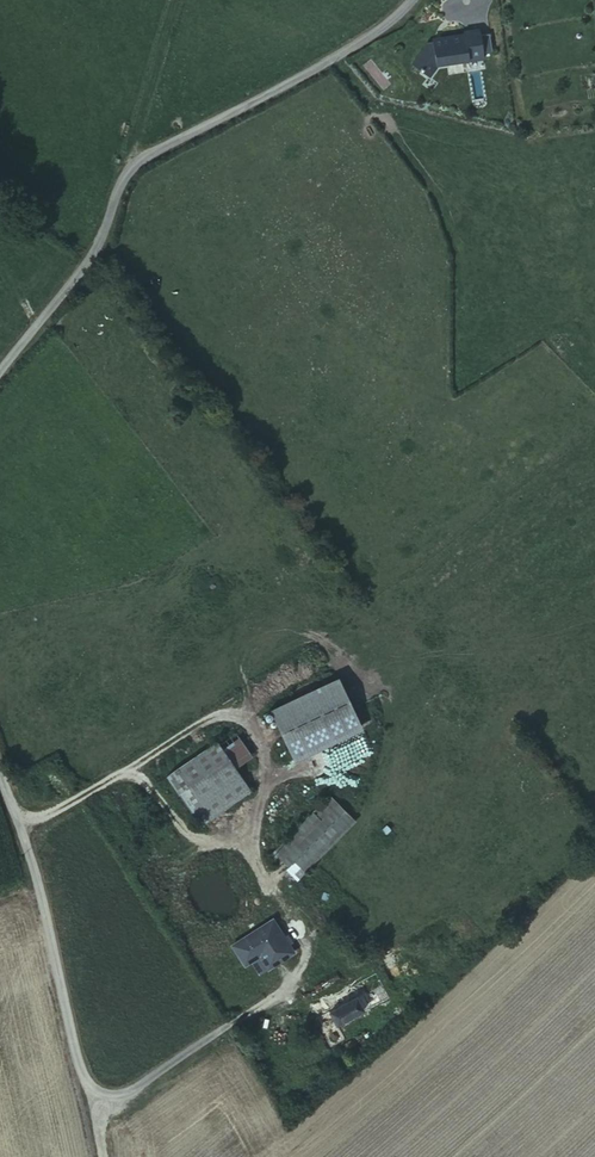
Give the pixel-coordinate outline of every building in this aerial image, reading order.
[(470,30),(470,33),(446,37),(446,40),(434,42),(418,64),(432,74),(439,63),(454,61),(453,59),(461,58),(461,60),(472,59),(471,50),(486,48),(484,34),(483,28),(470,30)] [(493,33),(484,34),(486,48),(471,50),(472,59),(487,57),(486,51),(495,50),(493,33)] [(299,692),(287,698),(281,702),(266,709),(274,725),(293,715),(300,732),(350,708),(334,675),(306,689),(299,692)] [(276,692),(281,702),(287,698),(299,692),(294,683),(276,692)] [(214,741),(165,777),(199,825),(249,789),(214,741)] [(329,792),(271,852),(297,878),(355,817),(329,792)] [(259,988),(260,989),(265,998),(284,988),(247,923),(228,935),(229,938),(239,954),(259,988)] [(239,954),(229,938),(219,944),(227,956),(224,958),(247,996),(260,989),(259,988),(239,954)] [(371,990),(330,1013),(338,1026),(378,1003),(371,990)]
